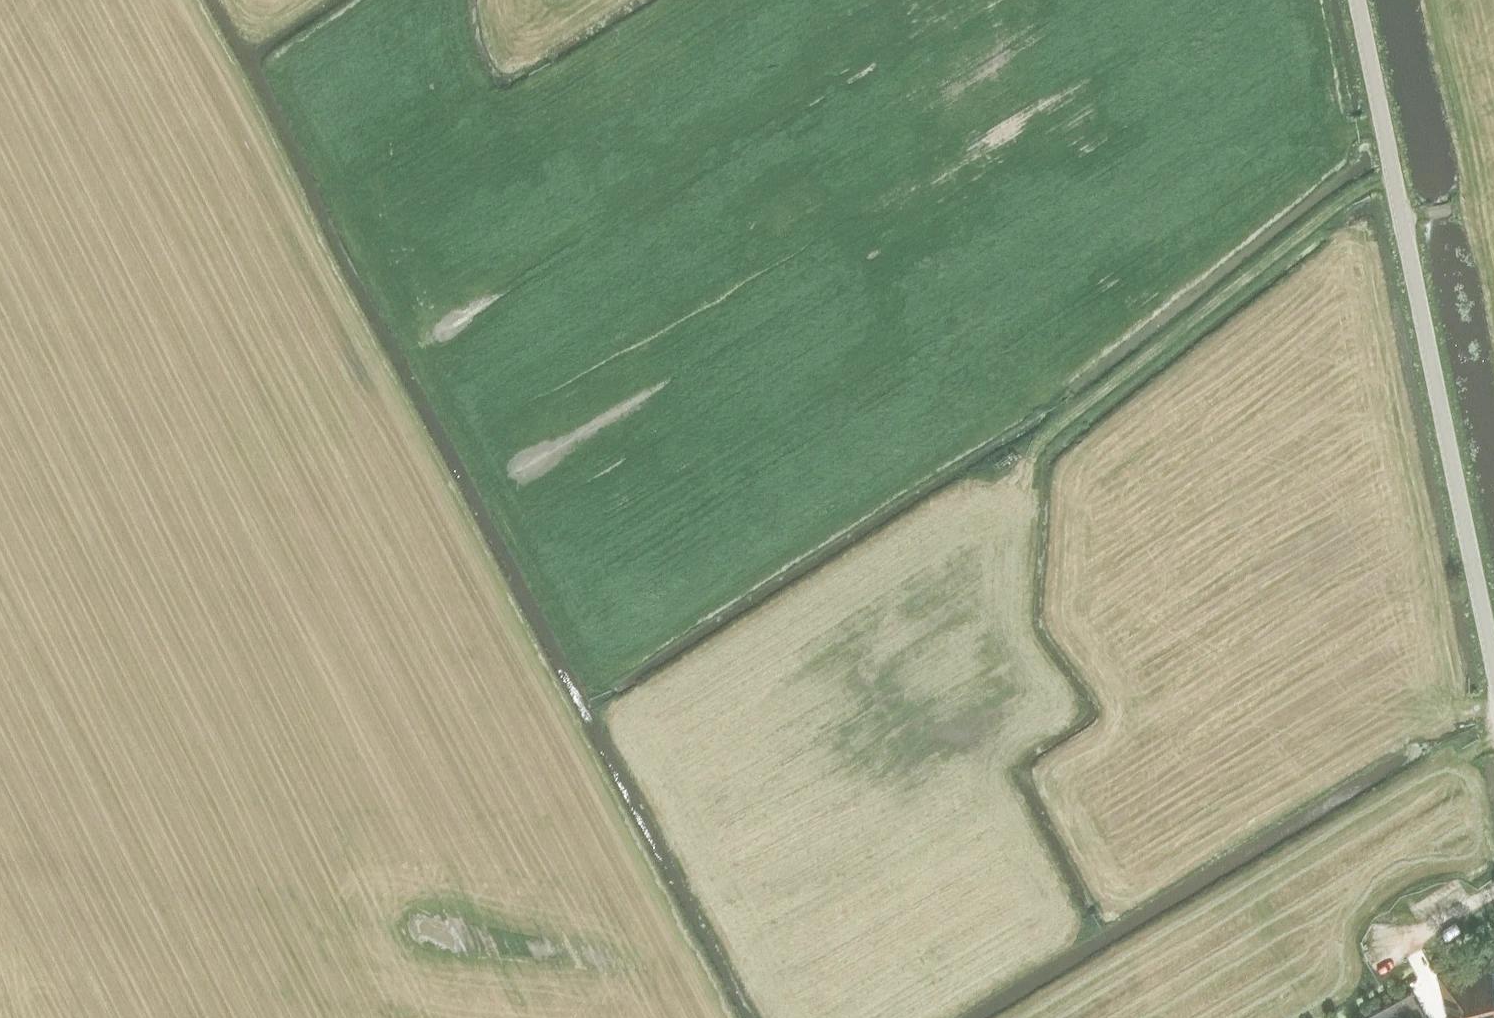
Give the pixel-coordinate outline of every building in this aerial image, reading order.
[(1438,975),(1448,1017),(1451,1017),(1452,1017),(1493,1017),(1493,961),(1438,975)] [(1412,991),(1364,1017),(1365,1017),(1424,1017),(1426,1017),(1412,991)]
